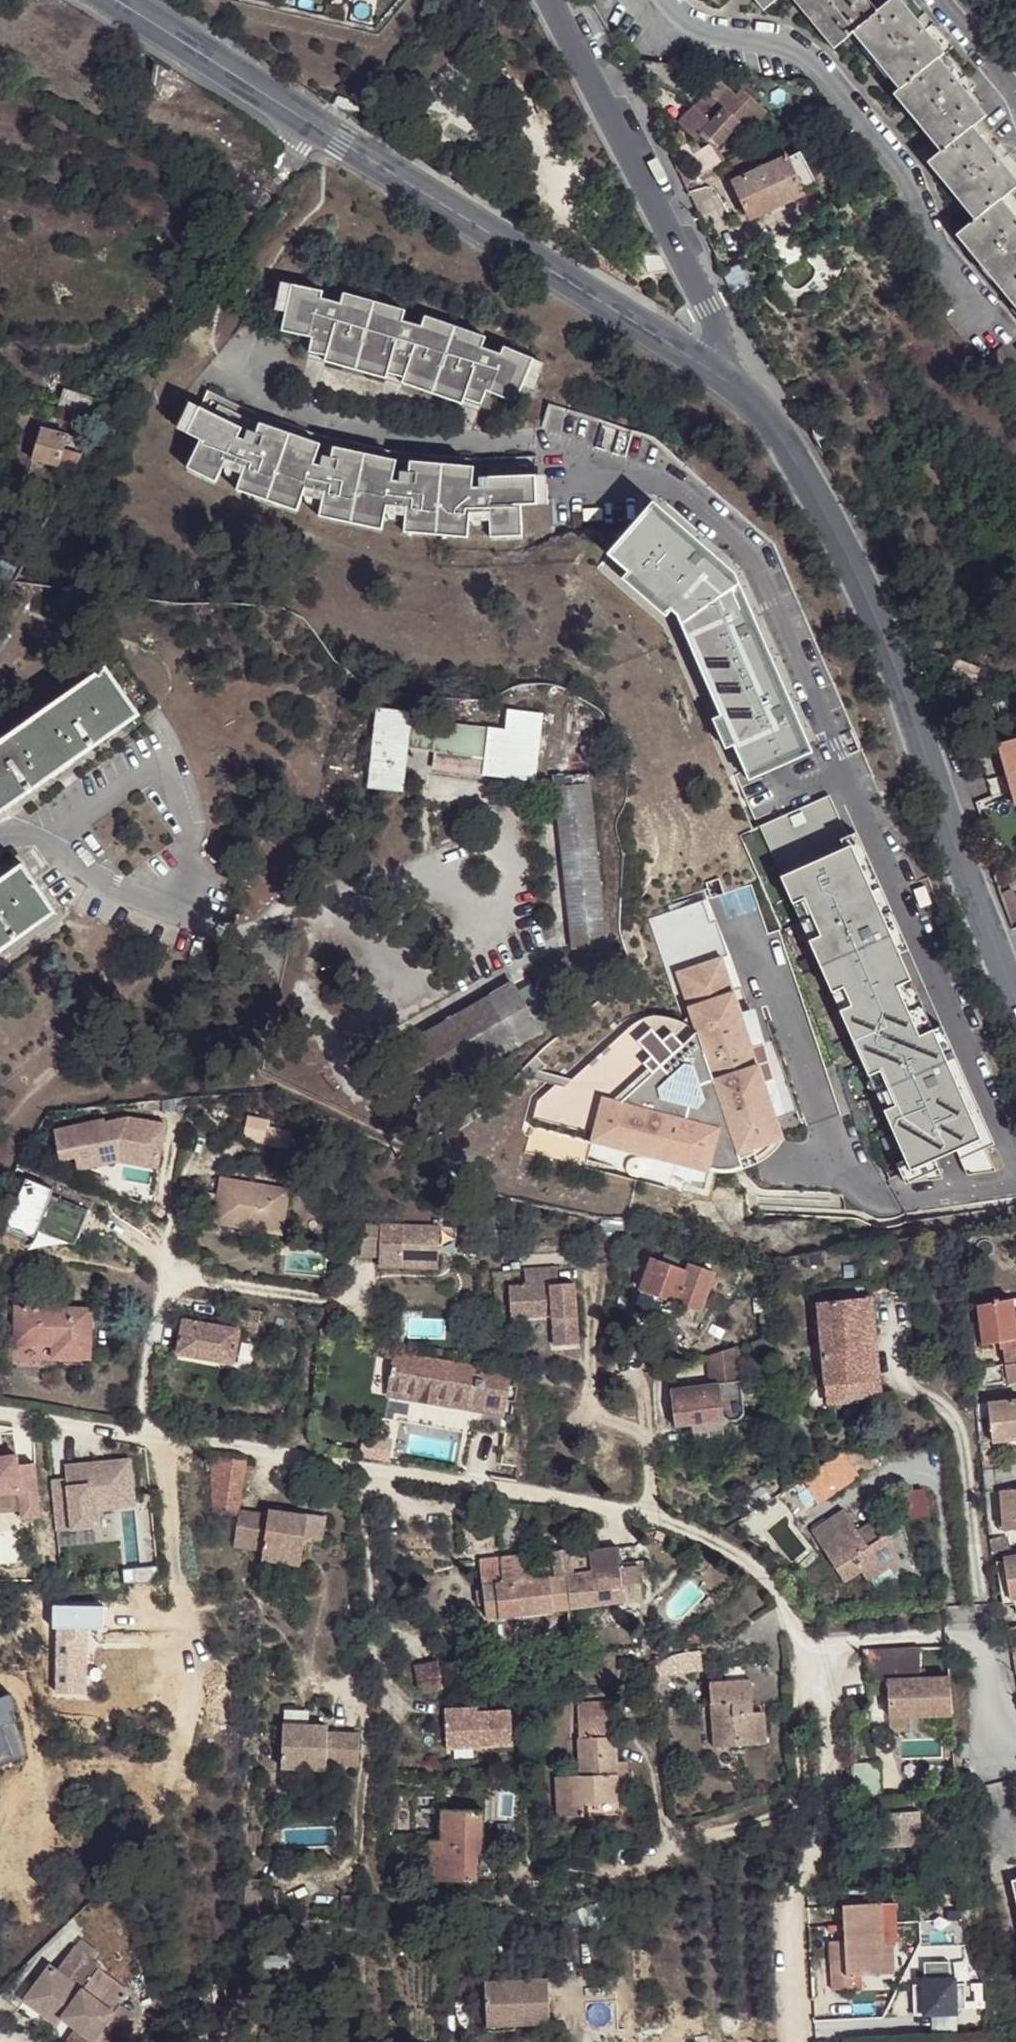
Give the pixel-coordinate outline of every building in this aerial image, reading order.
[(764,12),(779,0),(754,0),(764,12)] [(1001,200),(1010,193),(1015,188),(1015,180),(972,128),(982,121),(986,118),(977,105),(979,103),(969,92),(966,94),(940,61),(946,56),(899,0),(892,0),(886,5),(878,12),(868,0),(792,0),(834,51),(854,36),(899,92),(894,96),(930,141),(939,153),(926,164),(972,219),(954,235),(1015,311),(1015,218),(1001,200)] [(706,93),(678,125),(697,142),(702,137),(717,149),(740,123),(750,132),(767,112),(743,90),(737,96),(729,88),(717,102),(706,93)] [(726,166),(734,183),(749,219),(817,188),(802,152),(763,170),(760,162),(752,165),(749,156),(726,166)] [(720,271),(731,296),(753,286),(742,262),(720,271)] [(279,321),(284,292),(273,290),(268,319),(279,321)] [(528,389),(538,362),(507,351),(502,362),(483,355),(420,331),(401,327),(335,314),(314,310),(317,298),(284,292),(279,321),(275,341),(307,347),(304,362),(322,365),(321,371),(387,383),(388,378),(404,382),(402,387),(465,411),(467,405),(484,412),(490,397),(520,409),(528,389)] [(401,327),(403,315),(337,303),(335,314),(401,327)] [(483,355),(487,344),(424,320),(420,331),(483,355)] [(538,394),(548,366),(538,362),(528,389),(538,394)] [(256,413),(210,390),(187,436),(201,443),(186,471),(215,486),(226,464),(244,472),(235,495),(297,518),(305,494),(324,500),(318,524),(383,537),(387,513),(406,514),(405,540),(471,543),(472,518),(492,517),(493,543),(539,541),(539,528),(554,528),(553,502),(538,502),(536,457),(504,459),(503,468),(480,467),(481,458),(427,455),(426,465),(403,463),(404,454),(351,443),(350,452),(327,447),(329,438),(278,420),(275,429),(253,422),(256,413)] [(98,427),(114,408),(62,393),(56,412),(56,415),(98,427)] [(278,420),(256,413),(253,422),(275,429),(278,420)] [(71,476),(88,445),(40,430),(29,462),(71,476)] [(350,452),(351,443),(329,438),(327,447),(350,452)] [(426,465),(427,455),(404,454),(403,463),(426,465)] [(503,468),(504,459),(481,458),(480,467),(503,468)] [(809,742),(736,573),(653,502),(607,554),(628,572),(672,610),(678,615),(722,716),(734,746),(745,771),(809,742)] [(603,512),(584,513),(585,523),(604,523),(603,512)] [(20,571),(0,563),(0,577),(16,582),(20,571)] [(672,610),(628,572),(623,578),(667,616),(672,610)] [(106,666),(36,715),(22,725),(0,741),(0,811),(8,806),(56,772),(70,762),(138,713),(106,666)] [(410,745),(437,747),(435,764),(485,770),(491,722),(441,718),(442,711),(377,704),(368,785),(406,788),(410,745)] [(547,708),(510,704),(509,723),(491,722),(485,770),(539,780),(547,708)] [(734,746),(722,716),(714,719),(726,749),(734,746)] [(1001,745),(1009,774),(1015,796),(1015,800),(1015,740),(1001,745)] [(809,742),(745,771),(749,780),(813,752),(809,742)] [(553,776),(555,787),(589,785),(588,773),(553,776)] [(1009,774),(989,780),(996,801),(1015,796),(1009,774)] [(589,785),(555,787),(571,948),(604,944),(589,785)] [(831,798),(760,829),(793,905),(805,900),(821,935),(809,940),(833,992),(844,987),(852,1005),(841,1010),(870,1075),(880,1070),(896,1104),(885,1110),(907,1160),(911,1169),(935,1158),(957,1149),(982,1138),(934,1029),(900,954),(848,836),(831,798)] [(858,831),(848,836),(900,954),(910,949),(858,831)] [(56,912),(34,880),(21,864),(0,879),(0,952),(56,912)] [(728,977),(734,992),(742,989),(709,898),(649,919),(682,1010),(689,1008),(692,1006),(687,991),(728,977)] [(793,905),(809,940),(821,935),(805,900),(793,905)] [(539,1098),(533,1126),(709,1171),(710,1168),(719,1171),(722,1171),(726,1171),(730,1171),(735,1170),(744,1167),(739,1154),(783,1138),(776,1119),(799,1111),(775,1039),(765,1042),(760,1043),(748,1010),(742,989),(734,992),(728,977),(687,991),(692,1006),(689,1008),(697,1031),(683,1043),(672,1032),(663,1040),(652,1029),(639,1040),(628,1029),(586,1068),(582,1084),(592,1086),(590,1095),(555,1086),(539,1098)] [(537,1031),(515,991),(509,983),(393,1050),(422,1099),(537,1031)] [(530,983),(515,991),(537,1031),(552,1022),(530,983)] [(844,987),(833,992),(841,1010),(852,1005),(844,987)] [(748,1010),(760,1043),(765,1042),(755,1008),(748,1010)] [(628,1029),(639,1040),(652,1029),(663,1040),(672,1032),(683,1043),(697,1031),(685,1022),(677,1019),(669,1017),(660,1015),(651,1016),(641,1020),(630,1026),(628,1029)] [(943,1025),(934,1029),(982,1138),(957,1149),(961,1159),(996,1144),(943,1025)] [(544,1083),(555,1086),(590,1095),(592,1086),(582,1084),(586,1068),(573,1079),(553,1074),(544,1083)] [(880,1070),(870,1075),(885,1110),(896,1104),(880,1070)] [(103,1120),(54,1131),(60,1160),(77,1158),(78,1169),(120,1161),(158,1168),(165,1123),(130,1117),(104,1123),(103,1120)] [(241,1142),(284,1149),(287,1130),(263,1127),(264,1120),(245,1117),(241,1142)] [(935,1158),(911,1169),(907,1160),(897,1163),(906,1183),(921,1177),(939,1169),(935,1158)] [(943,1177),(939,1169),(921,1177),(923,1181),(943,1177)] [(52,1187),(26,1177),(13,1212),(8,1226),(36,1236),(38,1229),(41,1222),(79,1236),(89,1206),(92,1199),(52,1184),(52,1187)] [(210,1217),(209,1224),(273,1235),(280,1192),(216,1181),(214,1197),(202,1195),(199,1215),(210,1217)] [(440,1222),(362,1219),(361,1249),(379,1250),(379,1260),(438,1263),(440,1222)] [(41,1222),(38,1229),(76,1242),(79,1236),(41,1222)] [(998,1227),(999,1238),(1015,1236),(1015,1225),(998,1227)] [(320,1244),(318,1259),(329,1260),(331,1245),(320,1244)] [(641,1288),(701,1309),(714,1272),(692,1264),(690,1270),(651,1256),(641,1288)] [(555,1266),(524,1267),(525,1281),(519,1282),(519,1284),(509,1285),(511,1315),(553,1312),(556,1343),(578,1342),(573,1281),(557,1282),(555,1266)] [(1015,1338),(1015,1335),(1011,1298),(978,1303),(982,1341),(1015,1338)] [(826,1403),(878,1398),(876,1378),(868,1379),(865,1349),(873,1349),(868,1300),(816,1305),(826,1403)] [(228,1301),(225,1322),(183,1314),(177,1347),(232,1357),(238,1324),(256,1327),(260,1307),(228,1301)] [(88,1359),(89,1309),(13,1307),(12,1345),(50,1345),(50,1358),(88,1359)] [(1015,1374),(1015,1338),(996,1341),(998,1351),(1005,1350),(1010,1375),(1015,1374)] [(736,1344),(706,1354),(710,1381),(740,1378),(736,1344)] [(500,1367),(398,1347),(395,1362),(394,1362),(392,1371),(393,1371),(391,1385),(389,1394),(411,1398),(407,1417),(470,1430),(471,1424),(499,1429),(504,1406),(511,1369),(500,1367)] [(710,1381),(670,1386),(674,1424),(691,1422),(692,1430),(722,1426),(728,1419),(738,1417),(744,1410),(740,1378),(710,1381)] [(992,1400),(993,1414),(995,1436),(995,1439),(1015,1438),(1015,1399),(992,1400)] [(976,1415),(978,1438),(995,1436),(993,1414),(976,1415)] [(870,1450),(842,1451),(855,1471),(869,1471),(870,1450)] [(842,1451),(801,1479),(819,1503),(858,1475),(855,1471),(842,1451)] [(20,1493),(23,1520),(41,1518),(35,1463),(18,1465),(17,1455),(0,1457),(0,1494),(20,1493)] [(243,1463),(212,1457),(215,1509),(236,1514),(243,1463)] [(130,1458),(64,1465),(66,1479),(67,1486),(51,1488),(56,1531),(94,1526),(93,1510),(119,1507),(118,1496),(133,1494),(130,1458)] [(50,1480),(51,1488),(67,1486),(66,1479),(50,1480)] [(997,1490),(1001,1530),(1015,1528),(1015,1488),(997,1490)] [(926,1491),(905,1491),(905,1517),(925,1517),(926,1491)] [(133,1494),(118,1496),(119,1507),(135,1505),(133,1494)] [(880,1549),(888,1544),(874,1523),(858,1533),(845,1511),(812,1532),(844,1581),(862,1569),(867,1581),(890,1565),(880,1549)] [(303,1540),(306,1518),(265,1512),(265,1518),(236,1514),(232,1549),(261,1553),(259,1562),(300,1568),(303,1540)] [(303,1540),(309,1541),(320,1542),(323,1520),(306,1518),(303,1540)] [(1002,1552),(1005,1551),(1003,1539),(988,1542),(989,1555),(1002,1552)] [(890,1543),(888,1544),(880,1549),(890,1565),(900,1558),(890,1543)] [(523,1555),(480,1559),(485,1615),(499,1614),(499,1615),(529,1612),(643,1599),(640,1569),(622,1570),(619,1548),(590,1552),(592,1572),(573,1574),(570,1549),(553,1550),(556,1576),(526,1579),(523,1555)] [(1005,1551),(1002,1552),(1003,1559),(1015,1557),(1015,1549),(1005,1551)] [(1003,1559),(997,1561),(1005,1603),(1015,1602),(1015,1557),(1003,1559)] [(1012,1653),(1015,1653),(1015,1628),(1006,1630),(1012,1653)] [(918,1648),(858,1651),(858,1658),(862,1657),(864,1682),(883,1680),(886,1717),(950,1712),(946,1677),(921,1679),(918,1648)] [(669,1653),(656,1665),(657,1674),(691,1672),(690,1652),(669,1653)] [(439,1660),(419,1663),(421,1688),(442,1686),(439,1660)] [(714,1749),(766,1746),(763,1716),(752,1717),(750,1683),(710,1686),(714,1749)] [(477,1705),(445,1708),(450,1761),(480,1759),(478,1743),(514,1740),(511,1707),(477,1710),(477,1705)] [(577,1717),(578,1739),(613,1737),(613,1716),(577,1717)] [(328,1728),(283,1725),(280,1768),(326,1770),(326,1776),(358,1778),(360,1736),(328,1734),(328,1728)] [(613,1737),(578,1739),(580,1777),(553,1778),(555,1819),(582,1818),(581,1804),(596,1804),(596,1799),(615,1798),(615,1782),(614,1764),(613,1737)] [(959,1738),(960,1752),(969,1753),(968,1738),(959,1738)] [(626,1763),(614,1764),(615,1782),(626,1782),(626,1763)] [(908,1797),(876,1798),(876,1813),(908,1812),(908,1797)] [(440,1881),(475,1882),(476,1857),(482,1857),(481,1856),(482,1810),(441,1808),(440,1842),(428,1842),(427,1867),(440,1866),(440,1881)] [(908,1812),(876,1813),(877,1847),(917,1847),(917,1812),(908,1812)] [(482,1857),(476,1857),(475,1882),(492,1882),(493,1856),(481,1856),(482,1857)] [(440,1866),(427,1867),(426,1881),(440,1881),(440,1866)] [(891,1902),(880,1903),(884,1943),(889,1942),(895,1942),(891,1902)] [(840,1905),(842,1942),(843,1963),(828,1964),(830,1992),(851,1990),(851,1976),(864,1976),(880,1974),(878,1943),(884,1943),(880,1903),(840,1905)] [(843,1963),(842,1942),(826,1943),(828,1964),(843,1963)] [(889,1942),(884,1943),(878,1943),(880,1974),(892,1974),(889,1942)] [(56,1970),(84,1990),(98,1970),(101,1967),(73,1947),(56,1970)] [(65,2017),(77,2026),(99,2041),(119,2041),(138,2017),(120,2005),(129,1993),(98,1970),(84,1990),(56,1970),(52,1967),(32,1994),(65,2017)] [(865,1991),(864,1976),(851,1976),(851,1990),(851,1991),(865,1991)] [(544,1982),(482,1983),(484,2033),(511,2031),(510,2026),(545,2025),(544,1982)] [(60,2025),(65,2017),(32,1994),(27,2001),(60,2025)] [(893,2009),(894,2021),(920,2019),(919,2007),(893,2009)] [(77,2026),(66,2041),(99,2041),(77,2026)]
